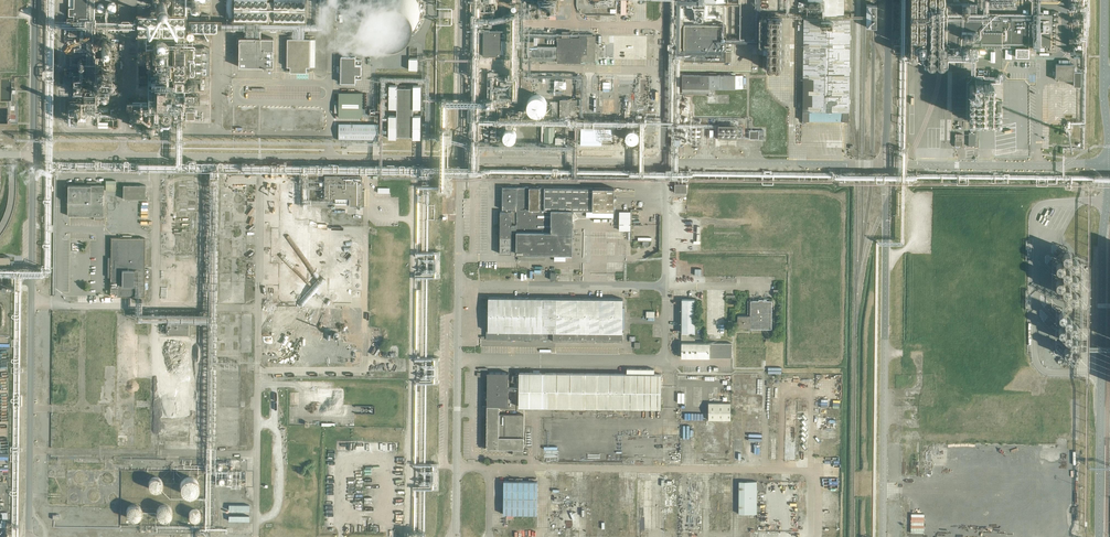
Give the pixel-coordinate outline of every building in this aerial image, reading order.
[(87,0),(73,0),(73,7),(68,7),(68,15),(73,15),(73,18),(87,18),(87,0)] [(164,4),(164,2),(163,0),(155,0),(155,1),(154,2),(154,4),(154,6),(155,7),(156,8),(157,9),(159,9),(160,9),(161,9),(163,8),(164,7),(164,6),(164,4)] [(229,20),(304,22),(305,0),(229,0),(229,20)] [(423,10),(423,8),(422,5),(422,3),(421,0),(367,0),(366,1),(365,4),(365,7),(365,10),(365,13),(365,16),(366,18),(367,21),(368,24),(369,26),(371,29),(373,31),(375,33),(377,34),(380,36),(382,37),(384,38),(387,39),(391,39),(393,39),(396,39),(399,39),(404,38),(407,37),(409,35),(411,34),(414,31),(416,29),(418,27),(419,24),(421,21),(422,19),(422,16),(423,13),(423,10)] [(807,5),(814,5),(814,6),(822,7),(822,18),(804,18),(803,80),(800,80),(800,83),(803,83),(802,123),(805,123),(805,120),(849,121),(850,18),(844,18),(844,0),(807,0),(807,5)] [(108,10),(109,11),(110,12),(111,12),(112,12),(113,11),(114,11),(114,10),(115,10),(115,9),(115,8),(115,7),(115,6),(115,5),(114,5),(114,4),(113,3),(112,3),(111,3),(110,3),(109,3),(108,3),(108,4),(107,4),(107,5),(106,6),(106,7),(106,8),(107,9),(107,10),(108,10)] [(683,60),(731,61),(731,51),(726,51),(726,25),(684,25),(683,60)] [(490,26),(483,26),(483,41),(483,55),(500,55),(500,54),(507,54),(507,31),(490,31),(490,26)] [(534,41),(518,41),(518,57),(557,57),(557,62),(581,62),(583,62),(583,60),(595,61),(595,35),(570,35),(570,31),(562,31),(562,37),(557,37),(557,46),(534,46),(534,41)] [(238,66),(272,67),(272,38),(238,37),(238,66)] [(310,67),(310,38),(287,38),(287,66),(290,66),(290,72),(306,72),(306,67),(310,67)] [(1032,56),(1033,43),(1018,43),(1018,56),(1032,56)] [(204,67),(204,57),(198,57),(197,52),(194,52),(194,68),(204,67)] [(420,69),(420,55),(411,55),(411,69),(420,69)] [(356,63),(356,57),(341,57),(341,84),(355,84),(355,77),(361,77),(361,63),(356,63)] [(1078,60),(1058,59),(1058,79),(1075,79),(1075,84),(1085,84),(1085,66),(1077,66),(1078,60)] [(167,69),(166,90),(175,91),(176,70),(167,69)] [(970,114),(970,120),(1003,120),(1003,114),(1004,114),(1004,105),(1009,105),(1008,69),(998,69),(998,83),(983,83),(984,105),(975,105),(975,114),(970,114)] [(700,75),(682,74),(682,93),(709,93),(709,88),(743,88),(743,75),(707,75),(707,74),(700,73),(700,75)] [(199,84),(189,86),(190,93),(200,92),(199,84)] [(397,108),(396,115),(389,115),(389,138),(397,138),(397,136),(412,136),(412,138),(420,138),(421,115),(413,115),(413,108),(421,108),(421,85),(413,85),(413,87),(397,87),(397,85),(389,85),(389,108),(397,108)] [(547,111),(548,109),(547,107),(547,105),(546,104),(544,102),(543,101),(542,100),(540,99),(538,99),(536,99),(534,99),(532,100),(530,101),(529,103),(528,105),(527,107),(527,109),(527,111),(527,113),(528,115),(530,117),(531,118),(533,119),(534,119),(537,120),(538,120),(541,119),(542,118),(544,117),(546,115),(547,114),(547,111)] [(576,124),(577,105),(581,105),(581,99),(560,99),(560,124),(576,124)] [(196,119),(196,109),(187,109),(187,119),(196,119)] [(722,121),(721,134),(742,134),(742,122),(722,121)] [(339,123),(338,140),(378,140),(378,124),(339,123)] [(612,125),(581,124),(581,127),(575,127),(575,140),(581,140),(580,144),(596,145),(596,140),(601,140),(601,138),(612,138),(612,125)] [(565,127),(565,134),(558,134),(558,140),(573,140),(573,127),(565,127)] [(639,136),(639,134),(639,133),(639,131),(638,130),(637,129),(636,128),(634,127),(633,127),(632,127),(629,127),(628,128),(627,129),(626,130),(625,131),(625,133),(625,134),(625,136),(625,137),(626,138),(626,139),(628,140),(629,141),(631,142),(632,142),(633,142),(635,141),(637,140),(638,139),(639,137),(639,136)] [(516,138),(516,137),(516,134),(515,133),(514,132),(513,131),(512,131),(510,130),(508,131),(506,131),(505,132),(504,133),(504,134),(503,135),(503,137),(504,139),(504,140),(505,141),(506,142),(507,143),(509,143),(510,143),(512,143),(514,142),(515,140),(516,139),(516,138)] [(363,176),(325,175),(325,198),(341,198),(341,200),(343,200),(343,198),(350,198),(350,205),(364,206),(365,189),(362,189),(363,176)] [(117,179),(107,178),(107,189),(117,189),(117,179)] [(689,190),(689,181),(677,181),(677,190),(689,190)] [(103,185),(67,184),(67,216),(93,216),(93,220),(103,220),(103,216),(103,185)] [(123,199),(145,199),(145,185),(123,185),(123,199)] [(571,254),(572,254),(572,210),(586,210),(586,216),(613,217),(613,210),(614,210),(614,188),(535,187),(535,185),(532,185),(532,187),(503,187),(502,209),(511,209),(511,212),(500,211),(499,253),(511,253),(511,232),(516,232),(516,253),(555,254),(552,254),(552,257),(555,257),(555,260),(565,260),(565,256),(571,257),(571,254)] [(631,212),(619,212),(619,230),(630,230),(631,212)] [(304,220),(303,245),(315,245),(316,225),(309,224),(309,220),(304,220)] [(165,229),(167,229),(166,251),(176,251),(177,224),(165,224),(165,229)] [(178,234),(184,236),(187,229),(181,227),(178,234)] [(120,238),(111,238),(111,258),(108,258),(107,277),(110,277),(110,296),(116,296),(116,302),(131,302),(131,296),(144,296),(145,259),(145,238),(122,238),(122,236),(120,236),(120,238)] [(302,245),(302,276),(314,276),(315,246),(302,245)] [(1066,260),(1067,260),(1068,260),(1069,260),(1070,260),(1071,259),(1072,258),(1072,257),(1072,256),(1072,255),(1071,254),(1071,253),(1070,253),(1069,252),(1067,252),(1066,252),(1065,253),(1064,254),(1064,255),(1063,256),(1064,257),(1064,258),(1064,259),(1065,259),(1066,260)] [(9,266),(9,257),(0,257),(0,266),(9,266)] [(1059,270),(1060,270),(1061,270),(1062,270),(1063,270),(1063,269),(1064,269),(1064,268),(1065,267),(1065,266),(1065,265),(1065,264),(1065,263),(1064,263),(1063,262),(1062,261),(1061,261),(1060,262),(1059,262),(1058,262),(1058,263),(1057,264),(1057,265),(1057,266),(1057,267),(1057,268),(1058,269),(1059,269),(1059,270)] [(1075,270),(1076,270),(1077,270),(1078,270),(1078,269),(1079,269),(1080,268),(1080,267),(1080,266),(1080,265),(1080,264),(1079,263),(1078,262),(1077,262),(1076,262),(1075,262),(1074,262),(1073,262),(1073,263),(1072,264),(1072,265),(1072,266),(1072,267),(1072,268),(1073,269),(1074,270),(1075,270)] [(1066,277),(1067,277),(1068,277),(1069,277),(1069,276),(1070,276),(1071,276),(1071,275),(1072,274),(1072,273),(1072,272),(1072,271),(1071,270),(1071,269),(1070,269),(1069,268),(1068,268),(1067,268),(1066,269),(1065,269),(1064,270),(1064,271),(1063,272),(1063,273),(1064,274),(1064,275),(1065,276),(1066,276),(1066,277)] [(1074,285),(1075,285),(1076,285),(1077,284),(1078,284),(1078,283),(1079,283),(1079,282),(1079,281),(1080,281),(1079,280),(1079,279),(1079,278),(1078,277),(1077,276),(1076,276),(1075,276),(1074,276),(1073,277),(1072,278),(1071,278),(1071,279),(1071,280),(1071,281),(1071,282),(1072,283),(1072,284),(1073,284),(1074,285)] [(1063,279),(1062,279),(1061,279),(1060,279),(1059,279),(1058,280),(1057,281),(1057,282),(1057,283),(1057,284),(1057,285),(1058,286),(1059,286),(1059,287),(1060,287),(1061,287),(1062,287),(1063,287),(1064,286),(1065,285),(1065,284),(1065,283),(1065,282),(1065,281),(1065,280),(1064,280),(1063,279)] [(1070,287),(1069,287),(1068,287),(1067,287),(1066,287),(1065,288),(1065,289),(1064,290),(1064,291),(1064,293),(1065,293),(1065,294),(1066,295),(1067,295),(1068,295),(1069,295),(1070,295),(1071,294),(1072,294),(1072,293),(1073,292),(1073,291),(1073,290),(1072,289),(1072,288),(1071,288),(1071,287),(1070,287)] [(1077,294),(1076,294),(1075,294),(1074,294),(1073,294),(1072,295),(1071,296),(1071,297),(1071,298),(1071,299),(1071,300),(1072,301),(1073,301),(1073,302),(1074,302),(1075,302),(1076,302),(1077,302),(1078,301),(1079,300),(1079,299),(1079,298),(1079,297),(1079,296),(1079,295),(1078,295),(1077,294)] [(486,339),(543,340),(543,341),(546,341),(546,340),(622,340),(622,308),(623,299),(488,297),(488,331),(486,331),(486,339)] [(682,299),(681,332),(695,333),(695,299),(682,299)] [(750,300),(750,316),(737,316),(737,328),(771,329),(771,301),(750,300)] [(283,319),(284,332),(296,331),(295,318),(283,319)] [(166,324),(166,334),(188,334),(188,324),(166,324)] [(290,358),(299,342),(290,337),(280,353),(290,358)] [(160,351),(163,351),(164,343),(167,343),(167,344),(171,344),(171,339),(161,338),(160,351)] [(732,343),(681,342),(681,357),(731,358),(732,343)] [(400,356),(401,347),(384,346),(383,355),(400,356)] [(518,386),(519,387),(508,387),(509,372),(487,372),(487,405),(482,405),(482,415),(487,415),(486,443),(481,443),(481,448),(486,448),(513,448),(513,455),(528,455),(528,449),(523,449),(524,414),(499,414),(499,406),(508,406),(508,389),(519,390),(518,406),(546,407),(546,409),(554,409),(554,407),(598,407),(598,410),(626,410),(626,408),(661,408),(661,404),(663,404),(663,400),(661,400),(661,374),(654,374),(654,369),(627,369),(626,374),(519,372),(519,375),(512,375),(512,381),(519,381),(518,383),(514,383),(514,386),(518,386)] [(56,400),(69,400),(69,397),(78,398),(78,389),(62,388),(62,384),(56,383),(56,400)] [(347,404),(347,386),(320,385),(320,386),(313,386),(313,403),(347,404)] [(131,397),(131,386),(121,386),(121,397),(131,397)] [(759,410),(760,394),(738,393),(737,405),(753,406),(753,409),(759,410)] [(800,396),(789,395),(787,459),(798,459),(799,440),(802,440),(802,433),(799,433),(800,396)] [(708,403),(708,420),(730,420),(730,403),(708,403)] [(918,420),(927,411),(923,406),(913,416),(918,420)] [(743,409),(736,409),(736,431),(744,430),(744,421),(743,421),(743,409)] [(76,415),(70,428),(79,433),(86,420),(76,415)] [(97,417),(89,420),(90,422),(87,424),(90,431),(102,426),(97,417)] [(697,450),(697,417),(685,417),(685,450),(697,450)] [(666,433),(665,446),(682,447),(682,434),(666,433)] [(658,434),(646,434),(645,453),(660,453),(660,440),(658,440),(658,434)] [(644,453),(644,440),(635,440),(635,453),(644,453)] [(84,484),(89,469),(80,467),(75,481),(84,484)] [(242,486),(242,468),(229,468),(228,483),(233,483),(233,486),(242,486)] [(115,470),(106,470),(105,483),(115,483),(115,470)] [(198,488),(198,486),(198,484),(197,482),(196,480),(195,478),(193,477),(191,476),(190,476),(187,476),(186,476),(184,477),(182,478),(181,479),(179,480),(179,482),(178,484),(178,486),(178,488),(179,489),(179,491),(181,493),(183,494),(185,495),(187,496),(188,496),(191,495),(193,495),(194,494),(195,493),(197,491),(197,489),(198,488)] [(161,486),(162,485),(161,483),(161,482),(160,480),(159,479),(158,478),(157,478),(155,477),(154,477),(152,477),(151,477),(149,478),(148,479),(147,480),(147,482),(146,483),(146,485),(146,486),(147,488),(147,489),(148,490),(149,491),(150,492),(152,492),(153,493),(155,492),(156,492),(158,491),(159,490),(160,489),(161,488),(161,486)] [(614,528),(615,477),(604,477),(603,528),(614,528)] [(653,477),(643,477),(641,527),(651,527),(653,477)] [(537,481),(503,481),(503,514),(514,514),(537,514),(537,481)] [(756,514),(757,481),(739,481),(738,514),(756,514)] [(681,482),(679,529),(704,530),(705,505),(692,504),(693,482),(681,482)] [(622,495),(620,528),(629,528),(629,522),(635,522),(636,505),(629,505),(630,495),(622,495)] [(140,515),(140,513),(140,512),(140,510),(139,509),(138,508),(136,506),(134,506),(133,506),(131,506),(130,506),(128,507),(127,508),(126,509),(125,510),(125,512),(125,513),(125,515),(125,516),(126,518),(127,519),(128,520),(129,521),(131,521),(132,521),(134,521),(135,521),(137,520),(138,519),(139,518),(140,516),(140,515)] [(171,515),(171,514),(171,513),(170,511),(170,510),(169,508),(167,507),(166,507),(164,506),(162,506),(160,507),(159,507),(158,508),(157,509),(156,511),(156,512),(155,514),(155,515),(156,517),(157,518),(157,519),(159,520),(160,521),(161,521),(163,522),(165,521),(166,521),(168,520),(169,519),(170,518),(170,517),(171,515)] [(791,528),(798,528),(799,509),(792,508),(791,528)] [(198,517),(198,516),(198,514),(197,512),(195,511),(194,511),(193,511),(192,511),(191,511),(189,512),(188,513),(188,514),(187,515),(187,516),(187,518),(188,519),(188,520),(190,521),(191,522),(192,522),(194,522),(195,521),(196,520),(197,519),(198,518),(198,517)] [(602,528),(602,514),(594,514),(593,528),(602,528)]
